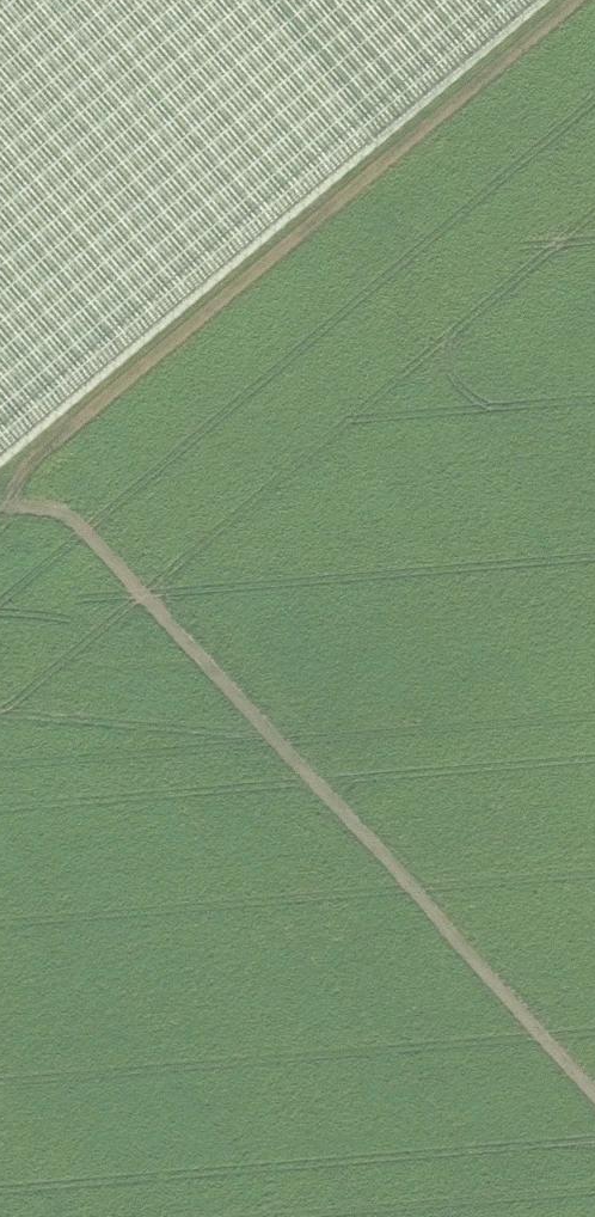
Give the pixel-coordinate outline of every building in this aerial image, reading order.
[(540,0),(0,0),(0,459),(540,0)]
